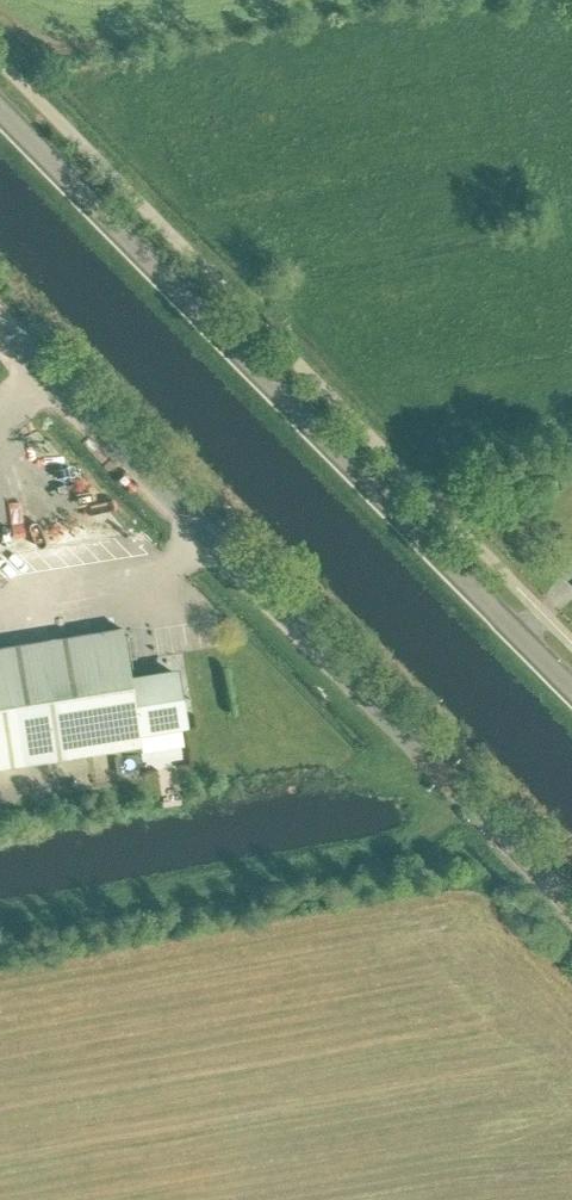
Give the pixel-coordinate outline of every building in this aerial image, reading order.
[(557,481),(550,482),(551,489),(558,488),(557,481)] [(139,732),(186,724),(178,677),(131,685),(127,661),(133,660),(129,637),(123,638),(122,630),(0,650),(0,770),(141,748),(139,732)]
